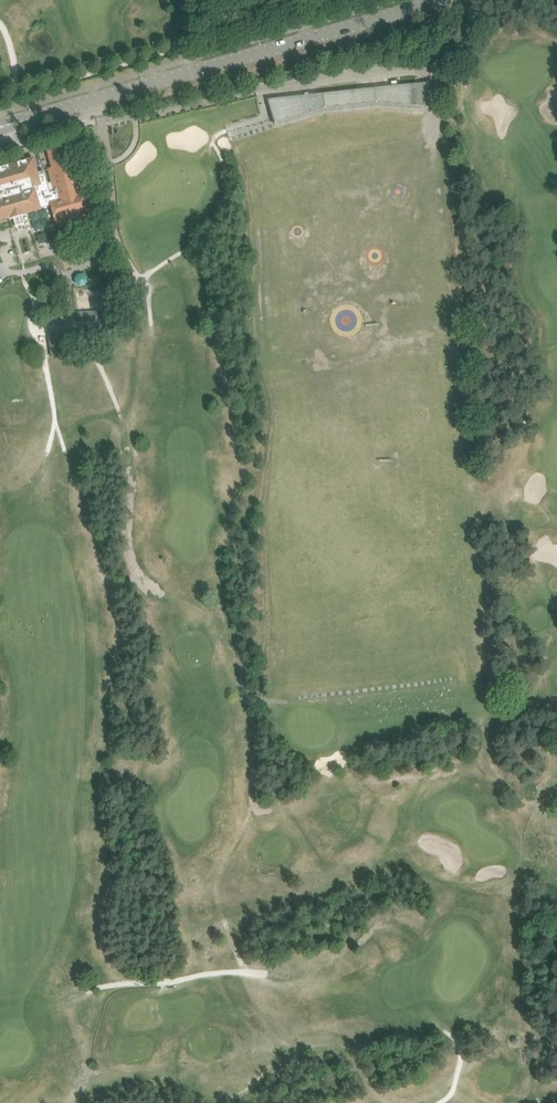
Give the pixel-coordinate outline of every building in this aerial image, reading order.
[(429,85),(268,102),(272,127),(283,124),(299,120),(323,113),(334,112),(350,110),(375,108),(384,107),(400,109),(418,110),(427,112),(429,85)] [(97,212),(94,201),(90,202),(87,189),(79,192),(71,163),(68,164),(64,147),(48,151),(52,168),(49,169),(55,191),(50,193),(44,171),(37,173),(33,159),(0,168),(0,221),(9,218),(9,220),(13,219),(15,227),(24,224),(22,216),(26,215),(25,214),(39,210),(39,209),(51,206),(56,223),(97,212)] [(48,305),(37,307),(39,316),(49,314),(48,305)] [(101,330),(93,331),(95,348),(103,347),(101,330)]
